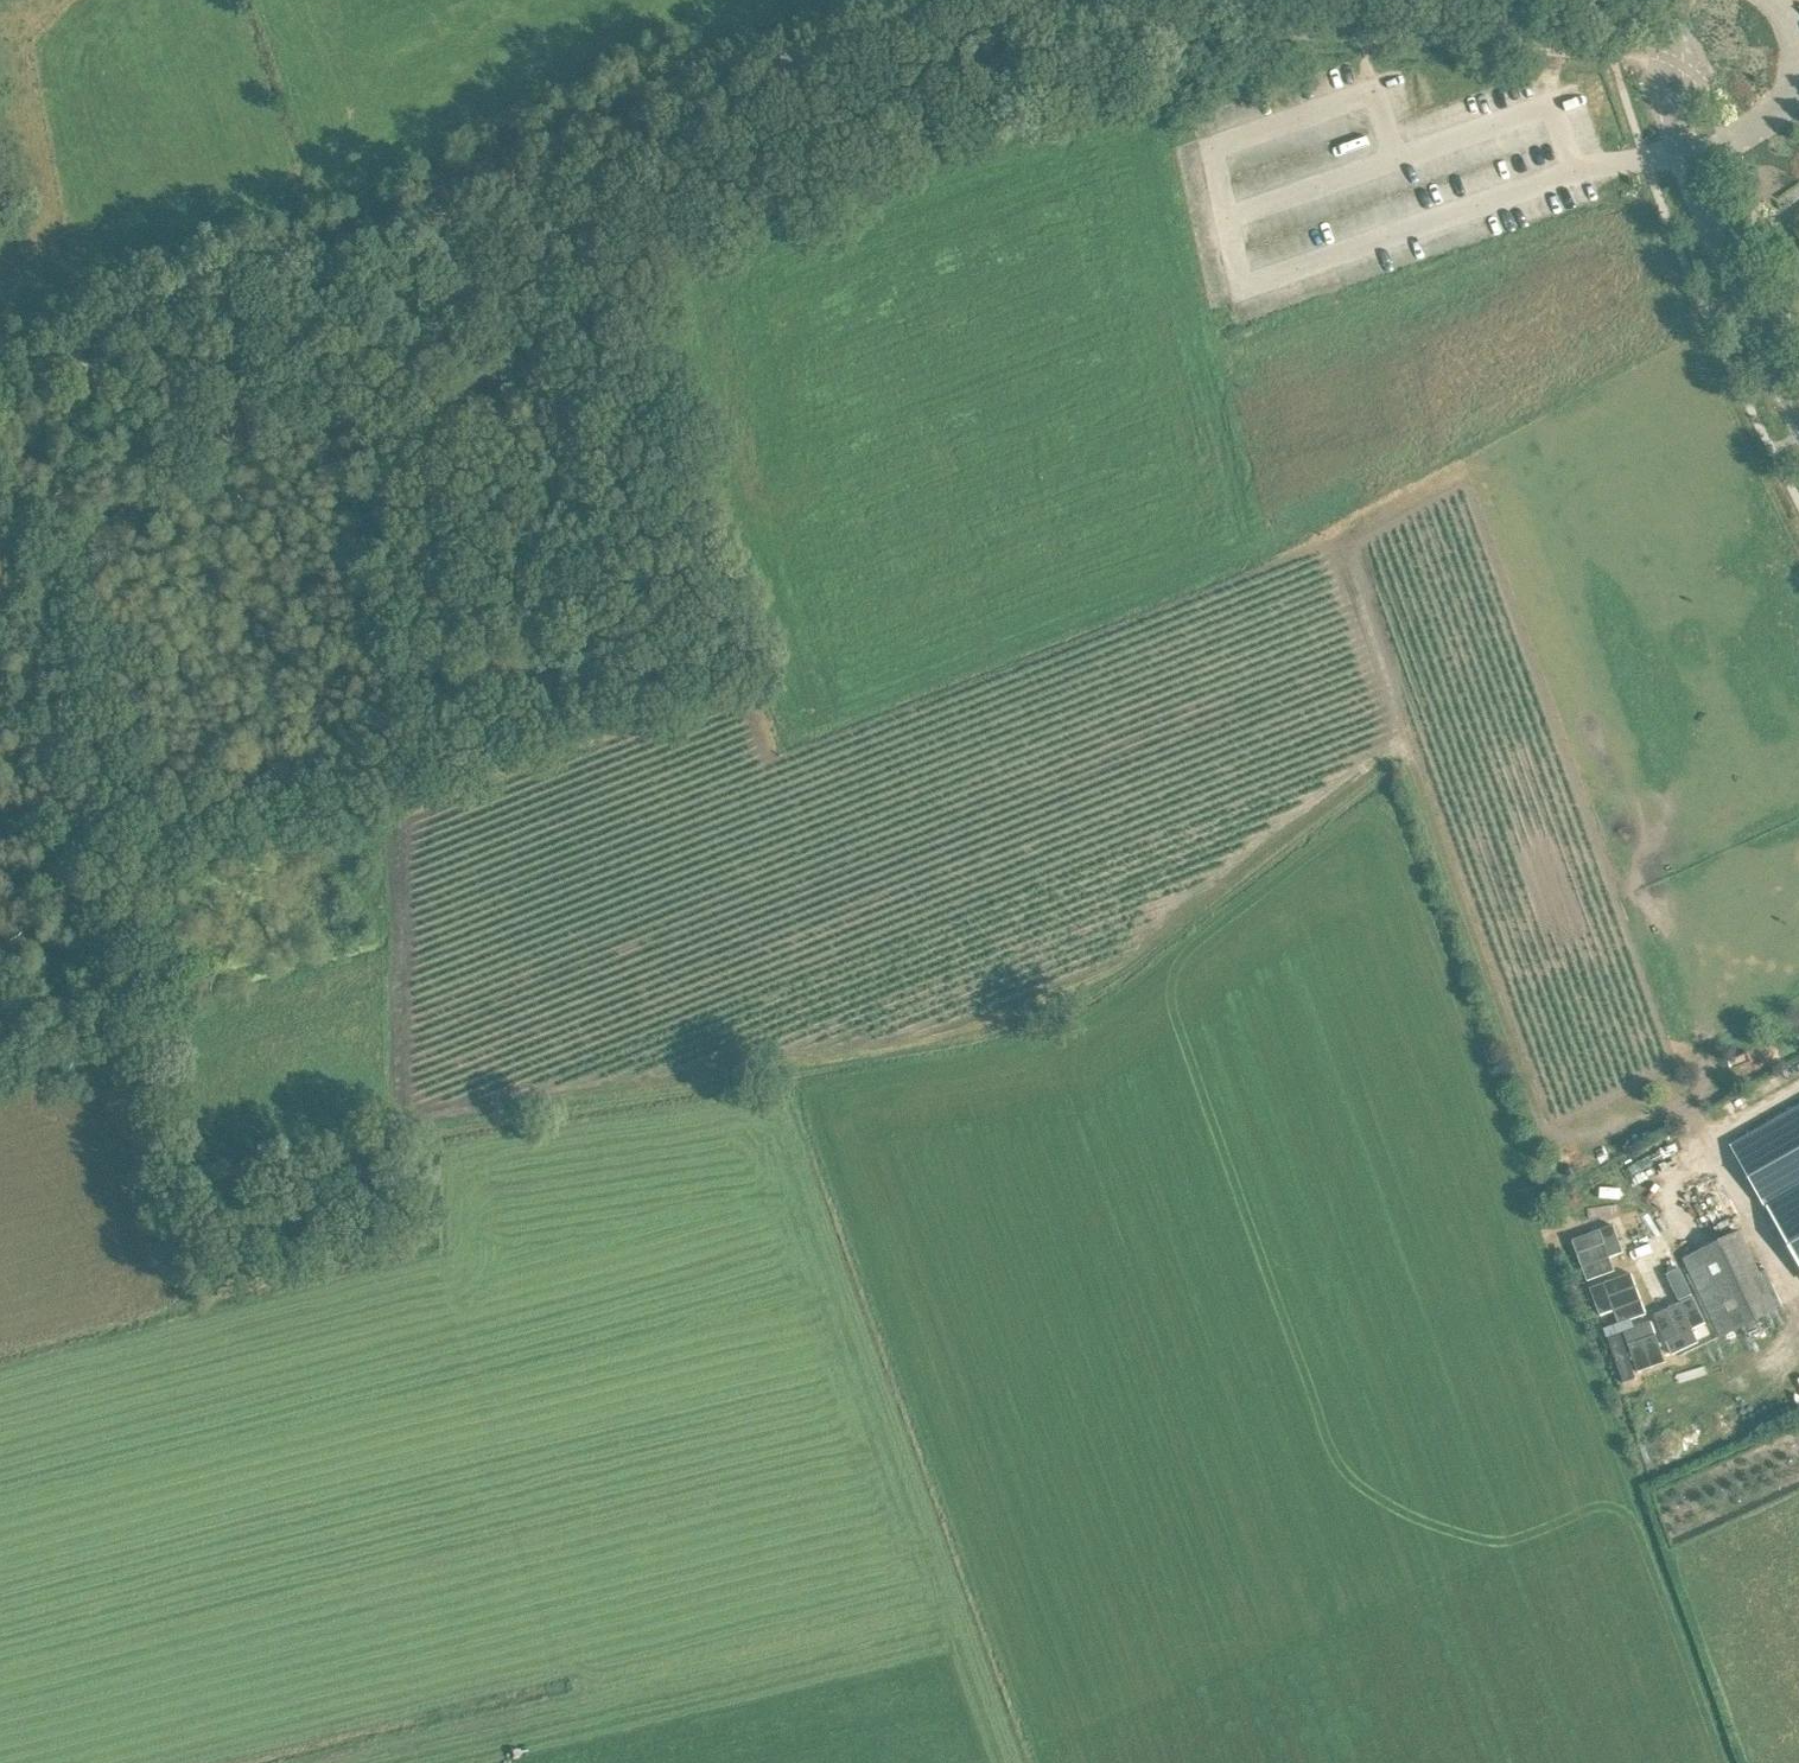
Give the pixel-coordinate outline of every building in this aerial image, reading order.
[(1734,1145),(1767,1205),(1798,1187),(1798,1108),(1734,1145)] [(1767,1205),(1798,1261),(1798,1187),(1767,1205)] [(1681,1258),(1720,1338),(1776,1311),(1738,1231),(1681,1258)]
